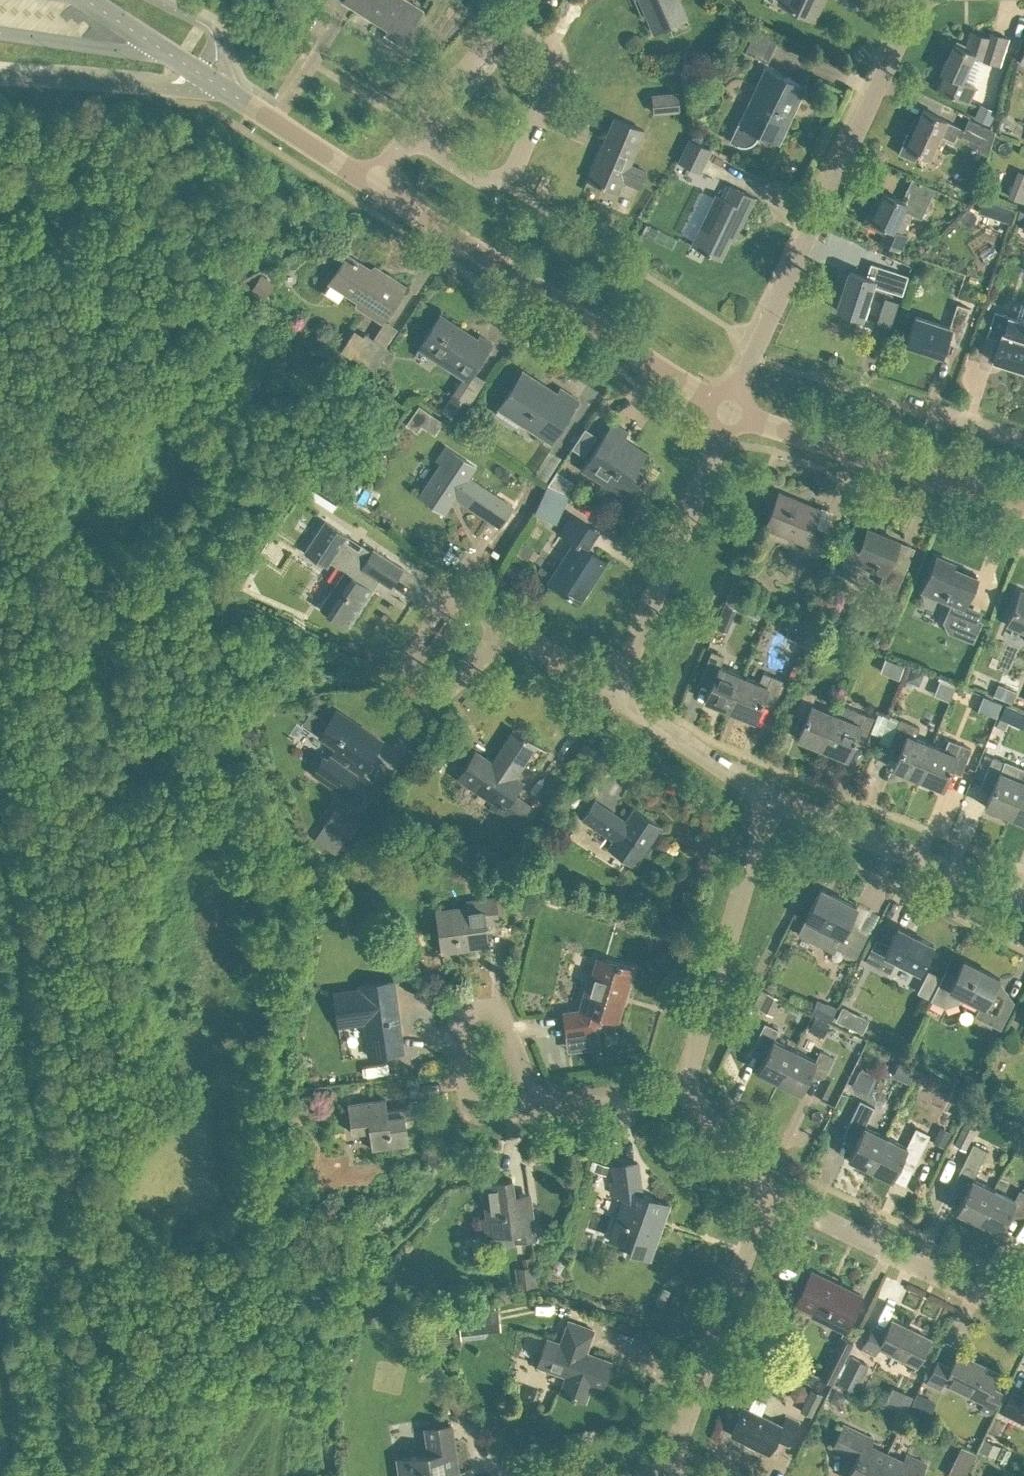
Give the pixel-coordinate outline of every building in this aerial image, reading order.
[(407,0),(343,0),(387,28),(384,33),(400,43),(421,9),(407,0)] [(654,31),(686,17),(678,0),(640,0),(654,31)] [(779,1),(812,18),(821,0),(779,0),(779,1)] [(756,29),(744,52),(767,63),(779,40),(756,29)] [(940,72),(943,73),(936,88),(968,103),(976,86),(961,79),(972,56),(1000,66),(1009,37),(990,31),(989,36),(969,30),(964,48),(954,43),(940,72)] [(763,67),(737,123),(738,123),(729,141),(732,142),(736,143),(739,143),(742,142),(745,142),(750,140),(753,139),(755,137),(759,133),(779,143),(805,87),(763,67)] [(677,90),(650,92),(652,112),(679,110),(677,90)] [(914,160),(918,152),(929,157),(940,134),(954,141),(961,127),(946,120),(923,109),(919,117),(916,115),(898,152),(914,160)] [(647,170),(629,162),(643,129),(614,116),(587,178),(617,191),(621,181),(639,188),(647,170)] [(968,117),(961,134),(981,143),(978,150),(988,154),(994,129),(987,126),(972,119),(968,117)] [(700,171),(711,149),(689,138),(678,161),(700,171)] [(753,196),(729,184),(723,198),(715,193),(690,245),(719,259),(730,236),(733,238),(753,196)] [(1013,198),(1023,202),(1023,186),(1018,184),(1013,198)] [(877,189),(862,221),(883,231),(878,241),(899,250),(906,235),(902,233),(911,213),(920,217),(928,199),(905,188),(900,200),(877,189)] [(983,199),(978,211),(1009,222),(1013,209),(983,199)] [(338,300),(344,292),(366,306),(363,310),(381,322),(404,286),(386,274),(384,278),(347,254),(323,291),(338,300)] [(897,271),(870,263),(866,276),(849,270),(836,309),(861,317),(872,284),(890,290),(895,277),(897,271)] [(908,274),(897,271),(895,277),(890,290),(901,294),(908,274)] [(253,286),(266,294),(274,282),(260,274),(253,286)] [(898,301),(885,296),(876,322),(890,327),(898,301)] [(969,307),(957,303),(949,326),(915,315),(906,343),(941,354),(945,341),(957,345),(969,307)] [(986,333),(999,338),(992,360),(1023,370),(1023,368),(1023,320),(1022,325),(1015,322),(1016,317),(994,310),(986,333)] [(473,371),(491,342),(479,334),(476,338),(440,314),(418,348),(463,377),(468,369),(473,371)] [(366,333),(352,355),(374,370),(379,362),(387,349),(388,348),(366,333)] [(393,353),(387,349),(379,362),(384,365),(393,353)] [(556,393),(522,371),(498,408),(550,442),(578,399),(560,387),(556,393)] [(452,391),(439,411),(457,423),(470,403),(452,391)] [(580,470),(601,483),(598,487),(624,503),(639,479),(641,477),(641,475),(641,470),(640,469),(637,467),(647,452),(624,437),(628,431),(612,420),(580,470)] [(475,466),(445,446),(436,459),(441,462),(419,495),(444,512),(454,496),(498,526),(512,505),(468,476),(475,466)] [(556,470),(547,483),(566,492),(573,481),(556,470)] [(299,489),(332,511),(336,505),(303,483),(299,489)] [(820,509),(779,491),(765,525),(806,542),(803,549),(818,555),(828,532),(813,525),(820,509)] [(595,530),(572,515),(561,532),(574,541),(548,581),(579,601),(605,561),(583,547),(595,530)] [(324,520),(303,551),(327,567),(330,561),(345,571),(320,608),(348,626),(378,579),(390,587),(403,567),(373,547),(371,550),(361,544),(358,549),(344,540),(348,535),(324,520)] [(898,540),(867,527),(860,544),(850,540),(842,560),(853,565),(855,561),(883,573),(879,584),(896,591),(904,571),(888,565),(898,540)] [(522,542),(514,554),(525,560),(533,549),(522,542)] [(982,621),(977,619),(979,613),(963,607),(975,578),(951,568),(953,562),(937,555),(923,589),(952,601),(944,622),(947,632),(973,643),(982,621)] [(740,607),(749,585),(734,579),(725,601),(740,607)] [(1021,590),(1007,624),(1023,631),(1023,592),(1021,590)] [(731,619),(719,614),(714,626),(726,631),(731,619)] [(805,643),(811,629),(792,620),(785,635),(805,643)] [(705,700),(729,710),(743,675),(719,666),(723,655),(711,651),(700,676),(712,681),(705,700)] [(910,666),(904,679),(918,685),(923,671),(910,666)] [(743,675),(729,710),(753,719),(761,701),(772,705),(782,679),(763,671),(759,682),(743,675)] [(1011,703),(1020,680),(1002,672),(993,695),(1011,703)] [(798,737),(822,747),(836,713),(812,703),(816,693),(804,688),(793,714),(805,719),(798,737)] [(836,713),(822,747),(846,757),(853,739),(864,743),(875,717),(840,703),(836,713)] [(1006,704),(999,718),(1014,725),(1020,710),(1006,704)] [(311,709),(303,722),(316,730),(324,718),(311,709)] [(362,729),(336,710),(319,734),(336,746),(331,754),(359,774),(375,751),(356,738),(362,729)] [(882,713),(874,733),(881,736),(889,716),(882,713)] [(893,768),(917,777),(930,744),(914,737),(919,727),(899,719),(889,745),(900,750),(893,768)] [(536,744),(514,729),(492,763),(475,752),(458,777),(496,802),(492,808),(525,829),(538,809),(515,795),(523,783),(514,777),(536,744)] [(930,744),(917,777),(941,787),(948,769),(959,774),(970,748),(959,743),(954,754),(930,744)] [(1010,815),(1023,779),(1023,770),(992,757),(981,783),(992,787),(985,805),(1010,815)] [(1010,815),(1023,821),(1023,779),(1010,815)] [(625,819),(595,799),(582,818),(613,839),(608,847),(636,865),(662,826),(633,807),(625,819)] [(336,804),(323,824),(347,840),(361,820),(336,804)] [(819,887),(804,918),(797,933),(821,945),(822,943),(829,947),(831,944),(854,956),(866,933),(845,923),(855,904),(819,887)] [(498,923),(494,896),(467,900),(468,908),(437,912),(443,955),(488,949),(485,924),(498,923)] [(875,937),(864,959),(878,965),(884,953),(895,958),(919,970),(932,943),(897,925),(888,944),(875,937)] [(634,969),(597,958),(590,982),(588,981),(580,1009),(563,1011),(566,1036),(597,1032),(602,1016),(618,1021),(634,969)] [(957,1003),(961,995),(979,1004),(974,1014),(1000,1028),(1013,1000),(992,989),(999,976),(963,958),(956,973),(946,968),(930,998),(944,1006),(957,1003)] [(402,1052),(393,980),(360,984),(361,989),(335,992),(339,1024),(372,1020),(374,1039),(368,1040),(370,1056),(402,1052)] [(760,989),(752,1004),(771,1014),(779,998),(760,989)] [(816,999),(810,1012),(830,1021),(836,1008),(816,999)] [(842,1005),(835,1019),(862,1032),(868,1018),(842,1005)] [(814,1016),(808,1029),(823,1037),(830,1024),(814,1016)] [(778,1081),(794,1048),(773,1038),(778,1028),(764,1022),(754,1042),(768,1048),(757,1071),(778,1081)] [(794,1048),(778,1081),(800,1092),(811,1069),(823,1075),(833,1055),(820,1049),(815,1059),(794,1048)] [(863,1092),(872,1075),(859,1069),(851,1085),(863,1092)] [(388,1110),(386,1098),(347,1103),(351,1132),(369,1130),(372,1148),(409,1144),(406,1125),(412,1124),(410,1107),(388,1110)] [(964,1121),(976,1127),(987,1105),(974,1099),(964,1121)] [(848,1158),(869,1168),(885,1135),(864,1125),(873,1106),(860,1100),(846,1129),(859,1135),(848,1158)] [(964,1149),(975,1127),(963,1121),(953,1143),(964,1149)] [(885,1135),(869,1168),(891,1178),(901,1156),(914,1163),(929,1133),(915,1127),(906,1145),(885,1135)] [(939,1127),(932,1143),(943,1148),(950,1132),(939,1127)] [(976,1138),(965,1161),(980,1168),(991,1145),(976,1138)] [(596,1161),(593,1170),(606,1173),(608,1165),(596,1161)] [(642,1194),(637,1162),(613,1166),(615,1181),(611,1182),(613,1192),(625,1197),(610,1237),(630,1245),(629,1249),(649,1257),(668,1203),(642,1194)] [(955,1210),(977,1220),(993,1188),(972,1178),(976,1168),(962,1162),(953,1182),(966,1188),(955,1210)] [(516,1214),(514,1194),(511,1178),(482,1182),(486,1216),(483,1217),(486,1235),(514,1231),(515,1240),(535,1238),(532,1212),(516,1214)] [(977,1220),(998,1230),(1008,1209),(1022,1215),(1023,1210),(1023,1192),(1018,1189),(1013,1198),(993,1188),(977,1220)] [(514,1267),(516,1288),(538,1285),(535,1256),(522,1258),(522,1266),(514,1267)] [(860,1295),(810,1271),(793,1307),(843,1331),(860,1295)] [(663,1286),(655,1302),(662,1306),(670,1289),(663,1286)] [(498,1304),(458,1308),(459,1330),(500,1326),(498,1304)] [(929,1338),(891,1319),(884,1334),(872,1327),(861,1349),(874,1355),(878,1346),(916,1364),(929,1338)] [(536,1364),(548,1368),(566,1375),(560,1392),(584,1401),(591,1384),(602,1388),(612,1362),(585,1352),(593,1330),(568,1321),(560,1343),(546,1337),(536,1364)] [(839,1335),(819,1376),(833,1383),(852,1341),(839,1335)] [(1001,1390),(991,1386),(998,1371),(956,1350),(949,1365),(936,1358),(925,1382),(940,1389),(943,1381),(984,1401),(980,1409),(990,1414),(1001,1390)] [(848,1355),(836,1380),(856,1389),(868,1364),(848,1355)] [(897,1383),(891,1397),(909,1406),(916,1391),(897,1383)] [(828,1399),(835,1402),(843,1400),(846,1392),(834,1386),(828,1399)] [(812,1416),(822,1394),(810,1388),(800,1410),(812,1416)] [(1023,1397),(1011,1391),(1001,1412),(1023,1422),(1023,1419),(1023,1394),(1023,1397)] [(916,1393),(905,1418),(923,1426),(935,1401),(916,1393)] [(788,1444),(799,1422),(786,1416),(782,1424),(744,1406),(731,1434),(768,1452),(775,1438),(788,1444)] [(450,1424),(425,1428),(428,1453),(397,1458),(399,1475),(458,1475),(450,1424)] [(886,1453),(869,1445),(872,1438),(853,1429),(842,1424),(832,1446),(855,1457),(846,1475),(875,1475),(886,1453)] [(946,1448),(950,1439),(923,1426),(919,1436),(946,1448)] [(995,1456),(999,1445),(984,1438),(979,1448),(995,1456)] [(875,1475),(919,1475),(925,1463),(906,1454),(903,1460),(886,1453),(875,1475)]
